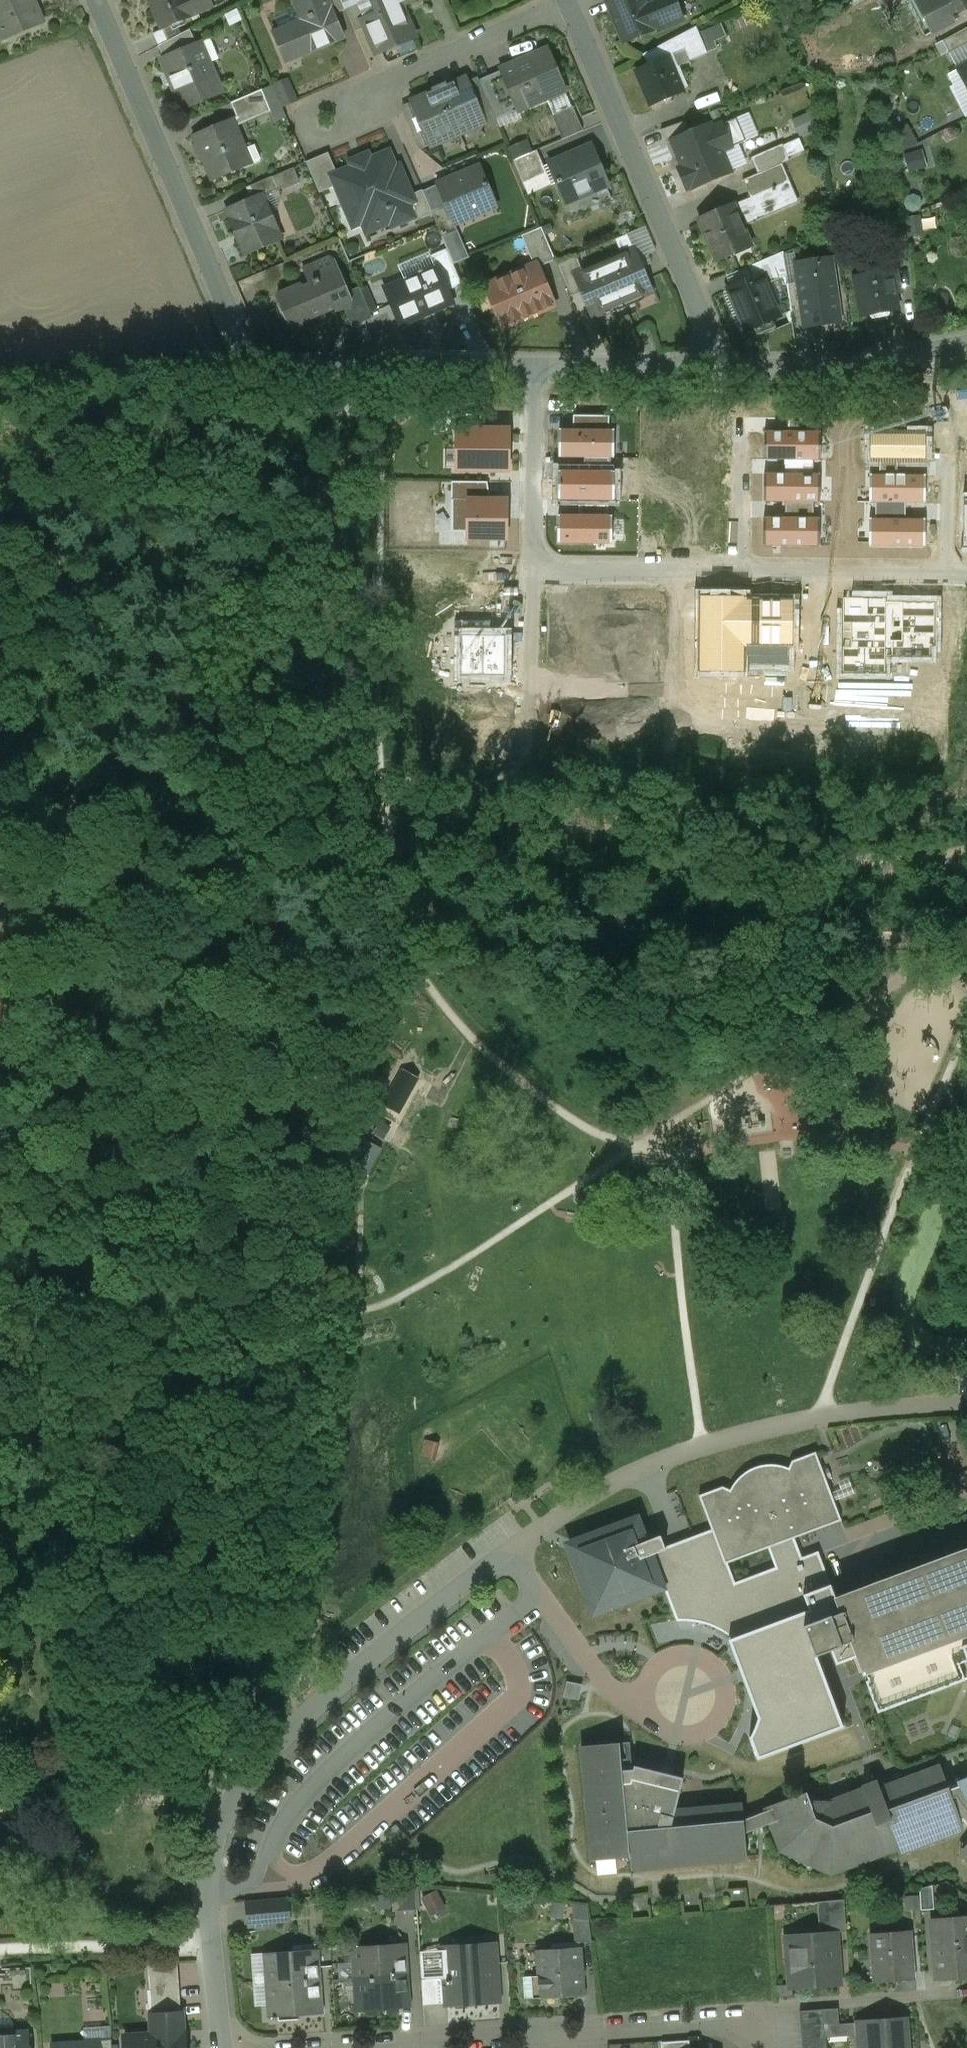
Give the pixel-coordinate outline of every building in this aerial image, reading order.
[(4,40),(43,24),(33,0),(0,0),(0,30),(4,40)] [(163,30),(192,18),(191,17),(213,8),(210,0),(150,0),(163,30)] [(302,21),(273,33),(286,63),(344,38),(334,15),(328,0),(293,0),(302,21)] [(341,0),(328,0),(334,15),(345,10),(345,9),(341,0)] [(379,13),(379,14),(399,5),(412,0),(373,0),(379,13)] [(624,43),(656,30),(657,31),(683,21),(674,0),(671,0),(648,10),(644,0),(606,0),(624,43)] [(916,4),(931,34),(958,20),(956,16),(954,17),(945,0),(925,0),(916,4)] [(954,17),(956,16),(966,10),(966,0),(945,0),(954,17)] [(358,3),(345,9),(345,10),(355,32),(367,27),(364,20),(365,19),(358,3)] [(399,5),(379,14),(379,13),(365,19),(364,20),(367,27),(374,43),(379,45),(382,52),(413,38),(399,5)] [(721,24),(697,34),(705,54),(718,49),(715,42),(726,37),(721,24)] [(695,28),(643,55),(648,66),(668,57),(669,58),(685,51),(690,62),(706,55),(705,54),(697,34),(695,28)] [(942,42),(949,54),(966,45),(966,29),(966,28),(942,42)] [(183,34),(158,47),(163,58),(189,47),(183,34)] [(163,58),(162,59),(184,110),(222,94),(200,42),(189,47),(163,58)] [(547,51),(479,80),(496,119),(497,118),(493,108),(512,100),(516,110),(564,90),(547,51)] [(648,66),(636,71),(651,106),(683,93),(682,90),(676,76),(669,58),(668,57),(648,66)] [(958,71),(966,87),(966,66),(958,71)] [(682,74),(676,76),(682,90),(688,87),(682,74)] [(466,79),(446,88),(445,86),(434,90),(435,92),(415,101),(434,145),(485,123),(466,79)] [(262,90),(231,103),(238,119),(269,106),(262,90)] [(573,107),(552,116),(562,140),(583,131),(573,107)] [(818,128),(811,113),(794,120),(802,135),(818,128)] [(232,120),(195,136),(214,180),(251,165),(251,164),(250,163),(245,165),(239,153),(245,150),(232,120)] [(685,122),(661,130),(666,143),(671,141),(671,140),(689,132),(685,122)] [(708,131),(706,126),(689,132),(671,140),(671,141),(672,142),(674,141),(682,161),(680,161),(683,167),(677,169),(686,190),(691,188),(692,189),(731,173),(722,151),(732,147),(722,125),(708,131)] [(783,144),(751,158),(758,174),(782,164),(790,161),(783,144)] [(260,160),(254,146),(245,150),(239,153),(245,165),(250,163),(251,164),(251,165),(260,160)] [(590,147),(549,165),(566,203),(592,192),(590,187),(604,181),(590,147)] [(906,153),(911,171),(929,167),(924,148),(906,153)] [(537,151),(513,161),(522,181),(545,171),(537,151)] [(328,153),(306,163),(319,194),(336,186),(332,177),(337,174),(328,153)] [(395,168),(388,153),(337,174),(332,177),(336,186),(346,210),(356,206),(367,233),(391,222),(392,226),(412,218),(419,215),(411,195),(399,167),(395,168)] [(758,174),(743,181),(751,199),(753,198),(790,182),(782,164),(758,174)] [(497,206),(481,167),(437,185),(446,206),(453,225),(455,224),(497,206)] [(252,200),(227,211),(246,255),(281,240),(263,196),(278,190),(272,177),(247,188),(252,200)] [(790,182),(753,198),(760,217),(797,201),(790,182)] [(422,190),(411,195),(419,215),(412,218),(414,222),(432,214),(432,212),(422,190)] [(733,204),(699,219),(717,262),(735,255),(733,251),(748,245),(750,248),(752,247),(733,204)] [(446,206),(432,212),(432,214),(442,238),(458,231),(455,224),(453,225),(446,206)] [(901,223),(886,225),(890,250),(905,247),(901,223)] [(556,261),(542,227),(529,233),(543,266),(556,261)] [(463,286),(447,249),(431,256),(435,268),(437,267),(447,292),(463,286)] [(634,251),(605,263),(622,304),(651,292),(634,251)] [(750,267),(755,278),(762,275),(766,285),(786,277),(783,253),(750,267)] [(576,256),(557,264),(571,296),(582,292),(575,276),(583,273),(576,256)] [(329,257),(303,268),(310,284),(304,287),(300,285),(279,293),(277,299),(281,308),(286,310),(288,314),(286,320),(290,328),(295,331),(309,325),(311,320),(335,310),(339,312),(349,308),(350,307),(352,302),(348,292),(334,259),(329,257)] [(830,260),(797,265),(799,282),(804,312),(806,326),(839,321),(830,260)] [(583,273),(575,276),(582,292),(593,317),(622,304),(605,263),(583,273)] [(435,268),(386,289),(401,324),(451,302),(447,292),(437,267),(435,268)] [(538,267),(488,288),(496,307),(495,308),(502,326),(554,304),(538,267)] [(896,269),(855,277),(862,317),(897,310),(893,286),(899,285),(896,269)] [(755,278),(729,289),(746,330),(753,327),(758,337),(776,329),(772,319),(780,316),(766,285),(762,275),(755,278)] [(792,313),(804,312),(799,282),(787,284),(792,313)] [(372,317),(359,288),(348,292),(352,302),(350,307),(349,308),(356,324),(372,317)] [(574,430),(609,431),(610,416),(574,416),(574,430)] [(788,433),(815,433),(816,418),(788,417),(788,433)] [(456,470),(509,470),(509,429),(457,428),(456,470)] [(560,430),(560,457),(614,457),(614,431),(609,431),(574,430),(560,430)] [(785,460),(814,460),(820,460),(820,433),(815,433),(788,433),(766,433),(765,460),(785,460)] [(785,460),(785,474),(814,474),(814,460),(785,460)] [(880,461),(880,475),(898,476),(898,461),(880,461)] [(785,501),(814,501),(819,502),(819,474),(814,474),(785,474),(765,474),(765,501),(785,501)] [(871,475),(870,502),(876,502),(906,503),(925,503),(925,476),(898,476),(880,475),(871,475)] [(453,483),(453,500),(490,500),(487,483),(453,483)] [(490,500),(453,500),(452,532),(468,532),(468,538),(507,539),(507,501),(490,500)] [(580,500),(580,516),(609,517),(609,500),(580,500)] [(785,501),(785,518),(814,519),(814,501),(785,501)] [(905,520),(906,503),(876,502),(876,519),(905,520)] [(559,516),(559,543),(612,544),(612,517),(609,517),(580,516),(559,516)] [(765,518),(765,546),(819,546),(819,519),(814,519),(785,518),(765,518)] [(870,519),(870,545),(924,546),(925,520),(905,520),(876,519),(870,519)] [(723,1487),(699,1496),(725,1564),(842,1521),(816,1453),(792,1461),(790,1469),(786,1468),(783,1467),(779,1466),(776,1465),(774,1465),(771,1465),(768,1465),(764,1466),(762,1466),(759,1467),(756,1468),(752,1469),(750,1470),(748,1472),(746,1473),(744,1475),(742,1476),(741,1477),(739,1479),(737,1481),(735,1483),(733,1485),(732,1488),(732,1489),(731,1491),(723,1487)] [(639,1516),(565,1543),(593,1617),(667,1590),(653,1555),(666,1550),(661,1536),(648,1541),(639,1516)] [(837,1598),(840,1605),(837,1606),(836,1604),(828,1606),(826,1608),(824,1609),(826,1616),(804,1625),(789,1585),(769,1593),(775,1610),(769,1613),(742,1623),(778,1717),(794,1710),(797,1716),(813,1709),(816,1717),(837,1710),(815,1654),(852,1640),(878,1710),(962,1679),(948,1640),(957,1637),(966,1633),(966,1549),(837,1598)] [(957,1637),(966,1664),(966,1633),(957,1637)] [(567,1681),(565,1696),(580,1697),(581,1683),(567,1681)] [(592,1861),(630,1857),(628,1831),(622,1770),(620,1743),(581,1746),(592,1861)] [(684,1778),(635,1766),(634,1770),(622,1770),(628,1831),(672,1827),(676,1810),(684,1778)] [(957,1782),(957,1784),(948,1787),(941,1766),(880,1789),(878,1782),(863,1788),(863,1790),(813,1808),(807,1792),(770,1806),(771,1810),(775,1822),(785,1847),(831,1869),(883,1850),(885,1854),(962,1825),(962,1823),(963,1821),(966,1825),(966,1778),(957,1782)] [(672,1827),(628,1831),(630,1857),(632,1869),(748,1859),(746,1834),(745,1821),(743,1804),(676,1810),(672,1827)] [(771,1810),(745,1821),(746,1834),(775,1822),(771,1810)] [(921,1886),(921,1895),(911,1895),(910,1908),(935,1909),(935,1886),(921,1886)] [(433,1915),(448,1908),(439,1889),(424,1896),(433,1915)] [(290,1899),(280,1900),(282,1920),(292,1919),(290,1899)] [(280,1900),(268,1901),(270,1913),(270,1921),(282,1920),(280,1900)] [(844,1900),(829,1901),(831,1928),(846,1927),(844,1900)] [(268,1901),(246,1903),(247,1915),(270,1913),(268,1901)] [(270,1913),(247,1915),(248,1927),(271,1925),(270,1921),(270,1913)] [(589,1921),(573,1919),(575,1944),(592,1942),(589,1921)] [(933,1922),(938,1978),(966,1975),(966,1919),(933,1922)] [(910,1931),(872,1934),(876,1982),(914,1979),(910,1931)] [(834,1934),(789,1937),(790,1958),(791,1989),(838,1986),(834,1934)] [(407,1944),(355,1948),(357,1979),(409,1975),(407,1944)] [(495,1946),(443,1949),(445,1979),(447,2005),(499,2001),(495,1946)] [(580,1949),(538,1952),(540,1976),(524,1978),(525,1999),(583,1995),(580,1949)] [(319,1950),(268,1953),(270,1985),(322,1982),(319,1950)] [(178,1960),(147,1961),(147,1964),(148,1964),(151,2017),(182,2015),(182,2013),(178,1960)] [(409,1975),(357,1979),(360,2011),(411,2007),(409,1975)] [(445,1979),(422,1981),(423,2007),(447,2005),(445,1979)] [(322,1982),(270,1985),(272,2017),(324,2014),(322,1982)] [(837,2009),(824,2010),(825,2023),(825,2026),(838,2025),(837,2009)] [(824,2010),(800,2011),(801,2025),(825,2023),(824,2010)] [(855,2022),(857,2047),(907,2047),(905,2019),(902,2019),(903,2023),(888,2024),(888,2020),(855,2022)] [(127,2039),(127,2036),(125,2037),(126,2047),(184,2047),(183,2023),(168,2024),(169,2036),(153,2037),(153,2035),(151,2035),(151,2037),(127,2039)] [(825,2023),(801,2025),(802,2037),(826,2035),(825,2026),(825,2023)] [(27,2033),(11,2034),(11,2036),(0,2037),(0,2047),(27,2047),(27,2033)] [(802,2037),(802,2047),(820,2047),(827,2047),(826,2035),(802,2037)] [(661,2041),(662,2047),(690,2047),(689,2040),(661,2041)]
